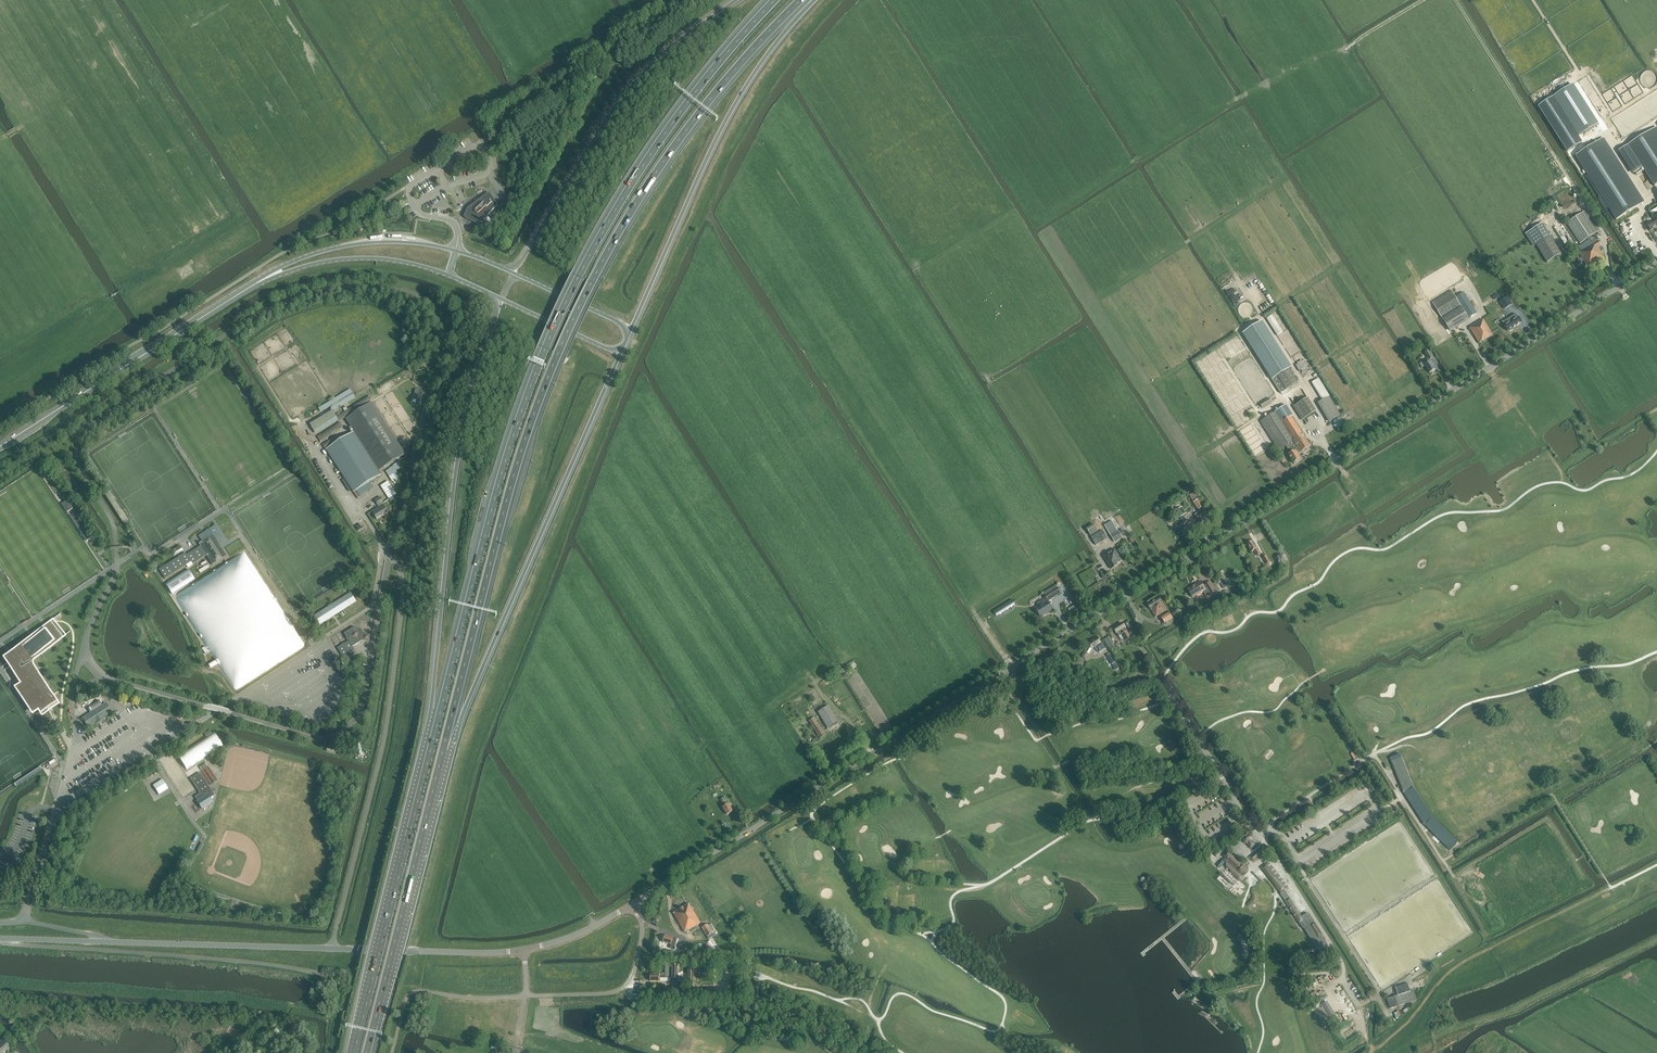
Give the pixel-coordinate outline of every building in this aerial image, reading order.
[(1553,97),(1539,107),(1567,151),(1582,142),(1579,137),(1553,97)] [(1596,106),(1595,107),(1598,111),(1605,107),(1600,100),(1597,102),(1597,101),(1594,103),(1596,106)] [(1643,168),(1655,186),(1656,185),(1656,128),(1656,127),(1629,145),(1643,168)] [(1604,138),(1576,155),(1615,218),(1643,200),(1604,138)] [(1643,168),(1629,145),(1620,151),(1635,173),(1643,168)] [(482,196),(487,192),(483,187),(478,191),(482,196)] [(480,222),(496,207),(497,207),(497,206),(497,205),(497,204),(491,194),(490,194),(490,193),(489,193),(488,193),(480,199),(481,200),(471,208),(468,214),(468,216),(468,217),(469,217),(469,218),(477,222),(477,223),(479,223),(480,223),(480,222)] [(1604,250),(1595,236),(1594,235),(1599,231),(1586,211),(1567,223),(1580,244),(1587,239),(1588,241),(1576,248),(1589,269),(1605,259),(1601,252),(1604,250)] [(1653,218),(1654,220),(1647,224),(1651,230),(1656,227),(1656,228),(1656,227),(1656,216),(1653,218)] [(1566,243),(1574,239),(1562,220),(1554,225),(1566,243)] [(1542,223),(1526,233),(1534,246),(1536,244),(1547,263),(1561,255),(1561,254),(1550,236),(1542,223)] [(1225,288),(1234,304),(1245,297),(1239,287),(1237,288),(1234,283),(1225,288)] [(1451,290),(1432,302),(1443,319),(1450,331),(1451,330),(1476,314),(1477,313),(1464,292),(1462,293),(1456,298),(1451,290)] [(1512,304),(1507,297),(1500,301),(1505,308),(1512,304)] [(1516,314),(1503,322),(1505,326),(1508,331),(1509,330),(1510,331),(1513,329),(1513,328),(1522,322),(1519,317),(1518,317),(1516,314)] [(1273,315),(1267,319),(1277,335),(1283,332),(1273,315)] [(1493,335),(1483,319),(1470,328),(1479,343),(1493,335)] [(1262,321),(1243,334),(1281,393),(1286,390),(1298,383),(1289,369),(1292,367),(1262,321)] [(1433,358),(1428,350),(1424,352),(1428,359),(1420,364),(1422,368),(1425,366),(1430,373),(1436,369),(1429,360),(1433,358)] [(1307,366),(1309,364),(1305,358),(1298,363),(1303,371),(1308,368),(1307,366)] [(418,406),(423,391),(416,389),(414,396),(417,397),(415,405),(418,406)] [(1340,415),(1329,396),(1318,403),(1329,422),(1340,415)] [(340,421),(371,402),(368,397),(337,417),(340,421)] [(1269,398),(1260,404),(1263,408),(1272,402),(1269,398)] [(1294,407),(1302,420),(1316,411),(1308,398),(1294,407)] [(354,432),(379,471),(405,454),(372,402),(346,419),(354,432)] [(1296,445),(1298,448),(1296,450),(1288,455),(1293,463),(1301,458),(1298,453),(1300,452),(1301,452),(1311,446),(1292,416),(1293,415),(1286,405),(1275,412),(1261,422),(1279,451),(1286,446),(1288,450),(1296,445)] [(332,409),(309,423),(315,432),(338,419),(332,409)] [(1341,417),(1334,421),(1338,428),(1345,424),(1341,417)] [(321,441),(344,427),(340,422),(318,436),(321,441)] [(338,442),(326,449),(354,492),(357,490),(360,495),(373,487),(370,482),(381,475),(379,471),(354,432),(338,442)] [(323,445),(326,449),(338,442),(334,437),(323,445)] [(396,471),(404,466),(401,462),(386,471),(393,482),(400,478),(396,471)] [(388,481),(381,486),(389,499),(396,494),(388,481)] [(388,512),(383,504),(382,505),(381,502),(383,501),(380,497),(375,500),(379,507),(372,511),(377,519),(388,512)] [(1199,499),(1193,503),(1198,510),(1199,510),(1203,507),(1204,506),(1199,499)] [(67,500),(62,504),(67,512),(73,508),(67,500)] [(1180,517),(1177,519),(1181,525),(1187,522),(1183,515),(1186,514),(1182,507),(1176,511),(1180,517)] [(1200,511),(1195,515),(1196,516),(1200,523),(1210,517),(1204,508),(1204,509),(1203,507),(1199,510),(1200,511)] [(123,521),(128,518),(122,508),(117,511),(123,521)] [(1112,521),(1104,525),(1110,535),(1114,542),(1122,538),(1121,537),(1125,535),(1122,529),(1118,531),(1112,521)] [(1090,536),(1098,531),(1094,524),(1086,529),(1090,536)] [(1096,545),(1107,538),(1103,530),(1091,537),(1096,545)] [(223,558),(226,556),(213,535),(209,537),(209,536),(202,541),(202,542),(199,544),(200,546),(186,555),(185,553),(159,569),(165,579),(191,562),(192,564),(204,557),(206,556),(212,565),(216,562),(216,563),(223,558)] [(1247,543),(1252,552),(1254,551),(1257,556),(1260,554),(1252,540),(1247,543)] [(1121,560),(1114,549),(1103,556),(1111,569),(1117,565),(1116,563),(1121,560)] [(188,569),(166,584),(172,594),(195,579),(188,569)] [(1229,586),(1225,580),(1222,582),(1220,583),(1224,589),(1229,586)] [(1193,598),(1206,590),(1201,581),(1188,589),(1193,598)] [(1211,596),(1217,592),(1210,582),(1205,585),(1207,590),(1204,592),(1206,597),(1210,595),(1211,596)] [(1051,589),(1055,597),(1060,594),(1057,587),(1056,586),(1051,589)] [(1044,593),(1047,598),(1037,604),(1038,606),(1035,608),(1040,617),(1052,609),(1047,602),(1052,599),(1047,591),(1044,593)] [(350,592),(314,616),(319,625),(356,602),(350,592)] [(1148,605),(1156,618),(1167,610),(1160,598),(1148,605)] [(1012,600),(993,612),(996,616),(1015,604),(1013,600),(1012,600)] [(1165,624),(1173,618),(1170,612),(1161,618),(1165,624)] [(1113,628),(1117,633),(1119,636),(1121,635),(1125,642),(1131,638),(1122,623),(1113,628)] [(13,651),(3,657),(22,686),(36,706),(40,713),(57,702),(33,666),(33,665),(33,664),(33,663),(33,662),(33,661),(34,660),(62,638),(51,624),(46,628),(44,626),(13,651)] [(349,641),(337,648),(342,655),(343,657),(355,650),(353,647),(362,641),(369,642),(370,635),(364,634),(361,629),(355,627),(344,633),(349,641)] [(1106,638),(1111,647),(1114,645),(1109,636),(1106,638)] [(1086,652),(1083,657),(1086,659),(1088,654),(1089,654),(1092,649),(1096,647),(1099,652),(1105,649),(1101,642),(1100,643),(1097,638),(1088,644),(1089,645),(1086,652)] [(1112,664),(1116,662),(1111,653),(1107,655),(1112,664)] [(22,686),(16,690),(30,710),(36,706),(22,686)] [(99,700),(87,707),(90,712),(102,705),(99,700)] [(90,712),(82,718),(89,727),(95,723),(96,724),(106,718),(105,717),(112,712),(105,703),(102,705),(90,712)] [(827,728),(827,727),(838,721),(829,705),(818,712),(827,728)] [(826,735),(819,725),(814,718),(809,721),(820,739),(826,735)] [(214,732),(177,756),(187,770),(223,746),(214,732)] [(54,760),(45,766),(48,771),(57,765),(54,760)] [(1235,764),(1230,768),(1236,777),(1241,773),(1235,764)] [(202,809),(213,801),(211,798),(215,795),(200,773),(191,779),(200,794),(195,797),(197,801),(202,809)] [(162,779),(153,785),(159,794),(168,788),(162,779)] [(1406,792),(1428,825),(1433,822),(1412,788),(1411,789),(1406,792)] [(733,811),(728,804),(722,807),(727,815),(733,811)] [(1247,832),(1242,835),(1244,837),(1243,841),(1245,844),(1248,844),(1251,849),(1256,845),(1253,841),(1253,838),(1251,835),(1248,834),(1247,832)] [(1253,861),(1264,853),(1264,852),(1261,849),(1250,858),(1253,861)] [(1224,859),(1218,866),(1220,868),(1226,862),(1227,863),(1227,869),(1240,880),(1243,877),(1242,877),(1244,875),(1245,875),(1248,871),(1246,869),(1246,867),(1243,864),(1241,865),(1227,852),(1224,856),(1226,858),(1225,860),(1224,859)] [(1328,946),(1323,937),(1313,921),(1308,912),(1301,916),(1290,898),(1289,898),(1284,890),(1285,890),(1266,865),(1261,868),(1281,893),(1281,894),(1285,901),(1300,924),(1303,929),(1304,928),(1319,952),(1328,946)] [(1243,882),(1237,888),(1241,892),(1247,886),(1243,882)] [(685,932),(701,923),(690,905),(689,904),(674,913),(674,914),(685,932)] [(700,929),(703,934),(705,933),(708,940),(718,934),(716,931),(711,923),(709,925),(708,924),(700,929)] [(665,935),(663,942),(671,944),(670,948),(674,949),(677,938),(665,935)] [(1328,947),(1317,954),(1321,960),(1332,954),(1328,947)] [(666,960),(666,973),(666,978),(672,978),(672,981),(679,981),(679,966),(679,960),(666,960)] [(698,981),(698,967),(693,967),(694,970),(688,969),(688,980),(698,981)] [(650,974),(650,981),(660,981),(660,979),(660,978),(665,978),(666,979),(666,978),(666,973),(665,973),(659,973),(659,974),(650,974)] [(1395,996),(1387,999),(1390,1008),(1417,1000),(1415,995),(1413,991),(1412,990),(1410,990),(1408,984),(1408,983),(1408,984),(1396,988),(1396,987),(1398,994),(1395,995),(1395,996)] [(6,1051),(10,1047),(3,1040),(0,1042),(0,1041),(0,1044),(6,1051)]
